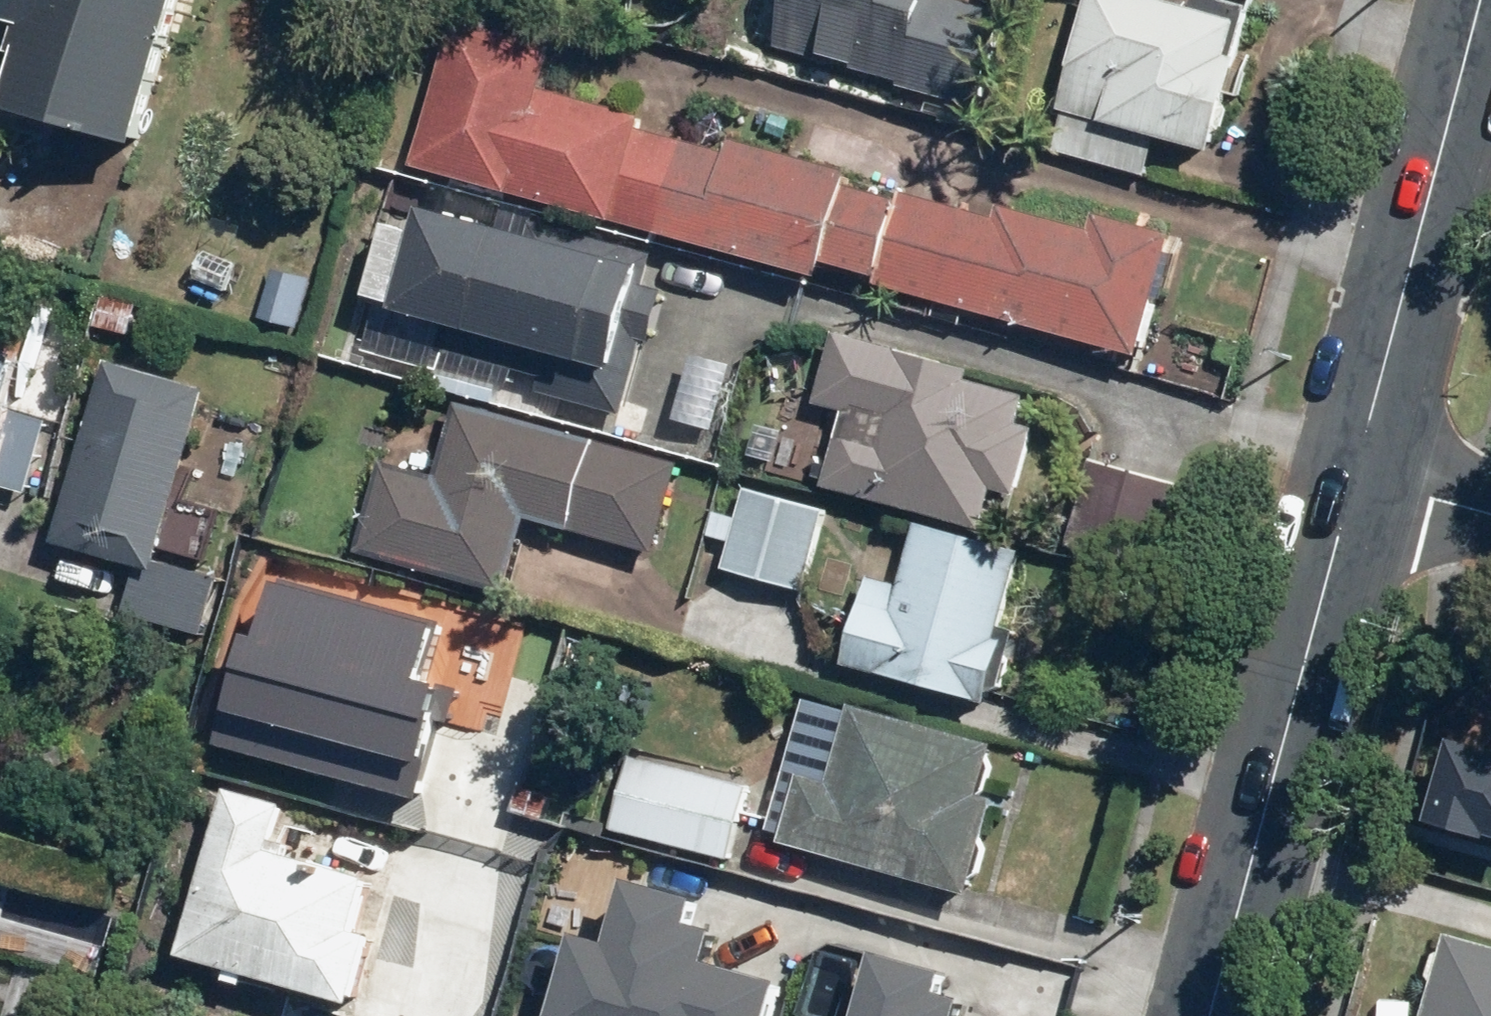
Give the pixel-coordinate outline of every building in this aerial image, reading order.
[(153,149),(192,0),(19,0),(13,24),(32,29),(10,111),(153,149)] [(988,105),(1012,13),(961,0),(783,0),(770,48),(988,105)] [(1214,152),(1240,55),(1233,53),(1242,21),(1166,0),(1089,0),(1048,149),(1142,174),(1153,135),(1214,152)] [(880,285),(1141,357),(1174,237),(1095,215),(1091,229),(1000,204),(996,219),(851,179),(852,173),(731,140),(727,154),(644,131),(648,115),(545,86),(555,47),(453,19),(412,166),(826,279),(831,262),(883,276),(880,285)] [(8,118),(0,116),(0,148),(8,118)] [(403,307),(620,367),(651,255),(529,221),(524,237),(430,211),(403,307)] [(256,319),(295,328),(307,278),(268,269),(256,319)] [(89,339),(129,349),(141,304),(101,294),(89,339)] [(822,486),(992,533),(1002,499),(1015,502),(1036,428),(1020,423),(1028,395),(968,379),(971,368),(831,329),(810,402),(843,411),(822,486)] [(33,493),(50,426),(12,417),(29,349),(0,342),(0,485),(33,493)] [(224,579),(167,564),(214,391),(106,362),(58,543),(139,565),(126,615),(209,637),(224,579)] [(355,553),(508,593),(527,520),(656,553),(679,465),(456,407),(436,482),(378,467),(355,553)] [(1077,529),(1157,551),(1175,482),(1095,460),(1077,529)] [(720,571),(802,593),(824,510),(742,489),(720,571)] [(842,664),(993,704),(1010,640),(1002,637),(1024,552),(916,523),(901,581),(866,572),(842,664)] [(220,729),(427,784),(456,677),(437,672),(451,619),(282,573),(267,631),(248,626),(220,729)] [(1490,798),(1490,705),(1451,727),(1490,798)] [(780,845),(974,895),(999,798),(982,793),(995,744),(851,707),(831,784),(798,775),(780,845)] [(657,840),(730,859),(749,787),(676,767),(657,840)] [(184,955),(362,1005),(376,953),(410,962),(429,895),(275,852),(288,806),(230,790),(184,955)] [(1393,856),(1425,864),(1435,824),(1403,816),(1393,856)] [(560,1015),(782,1015),(792,976),(716,956),(725,919),(698,912),(702,894),(632,876),(616,937),(583,928),(560,1015)] [(1446,929),(1422,1015),(1490,1015),(1490,942),(1446,929)] [(975,988),(947,981),(951,963),(883,946),(865,1015),(967,1015),(975,988)] [(356,1015),(283,993),(277,1015),(356,1015)]
